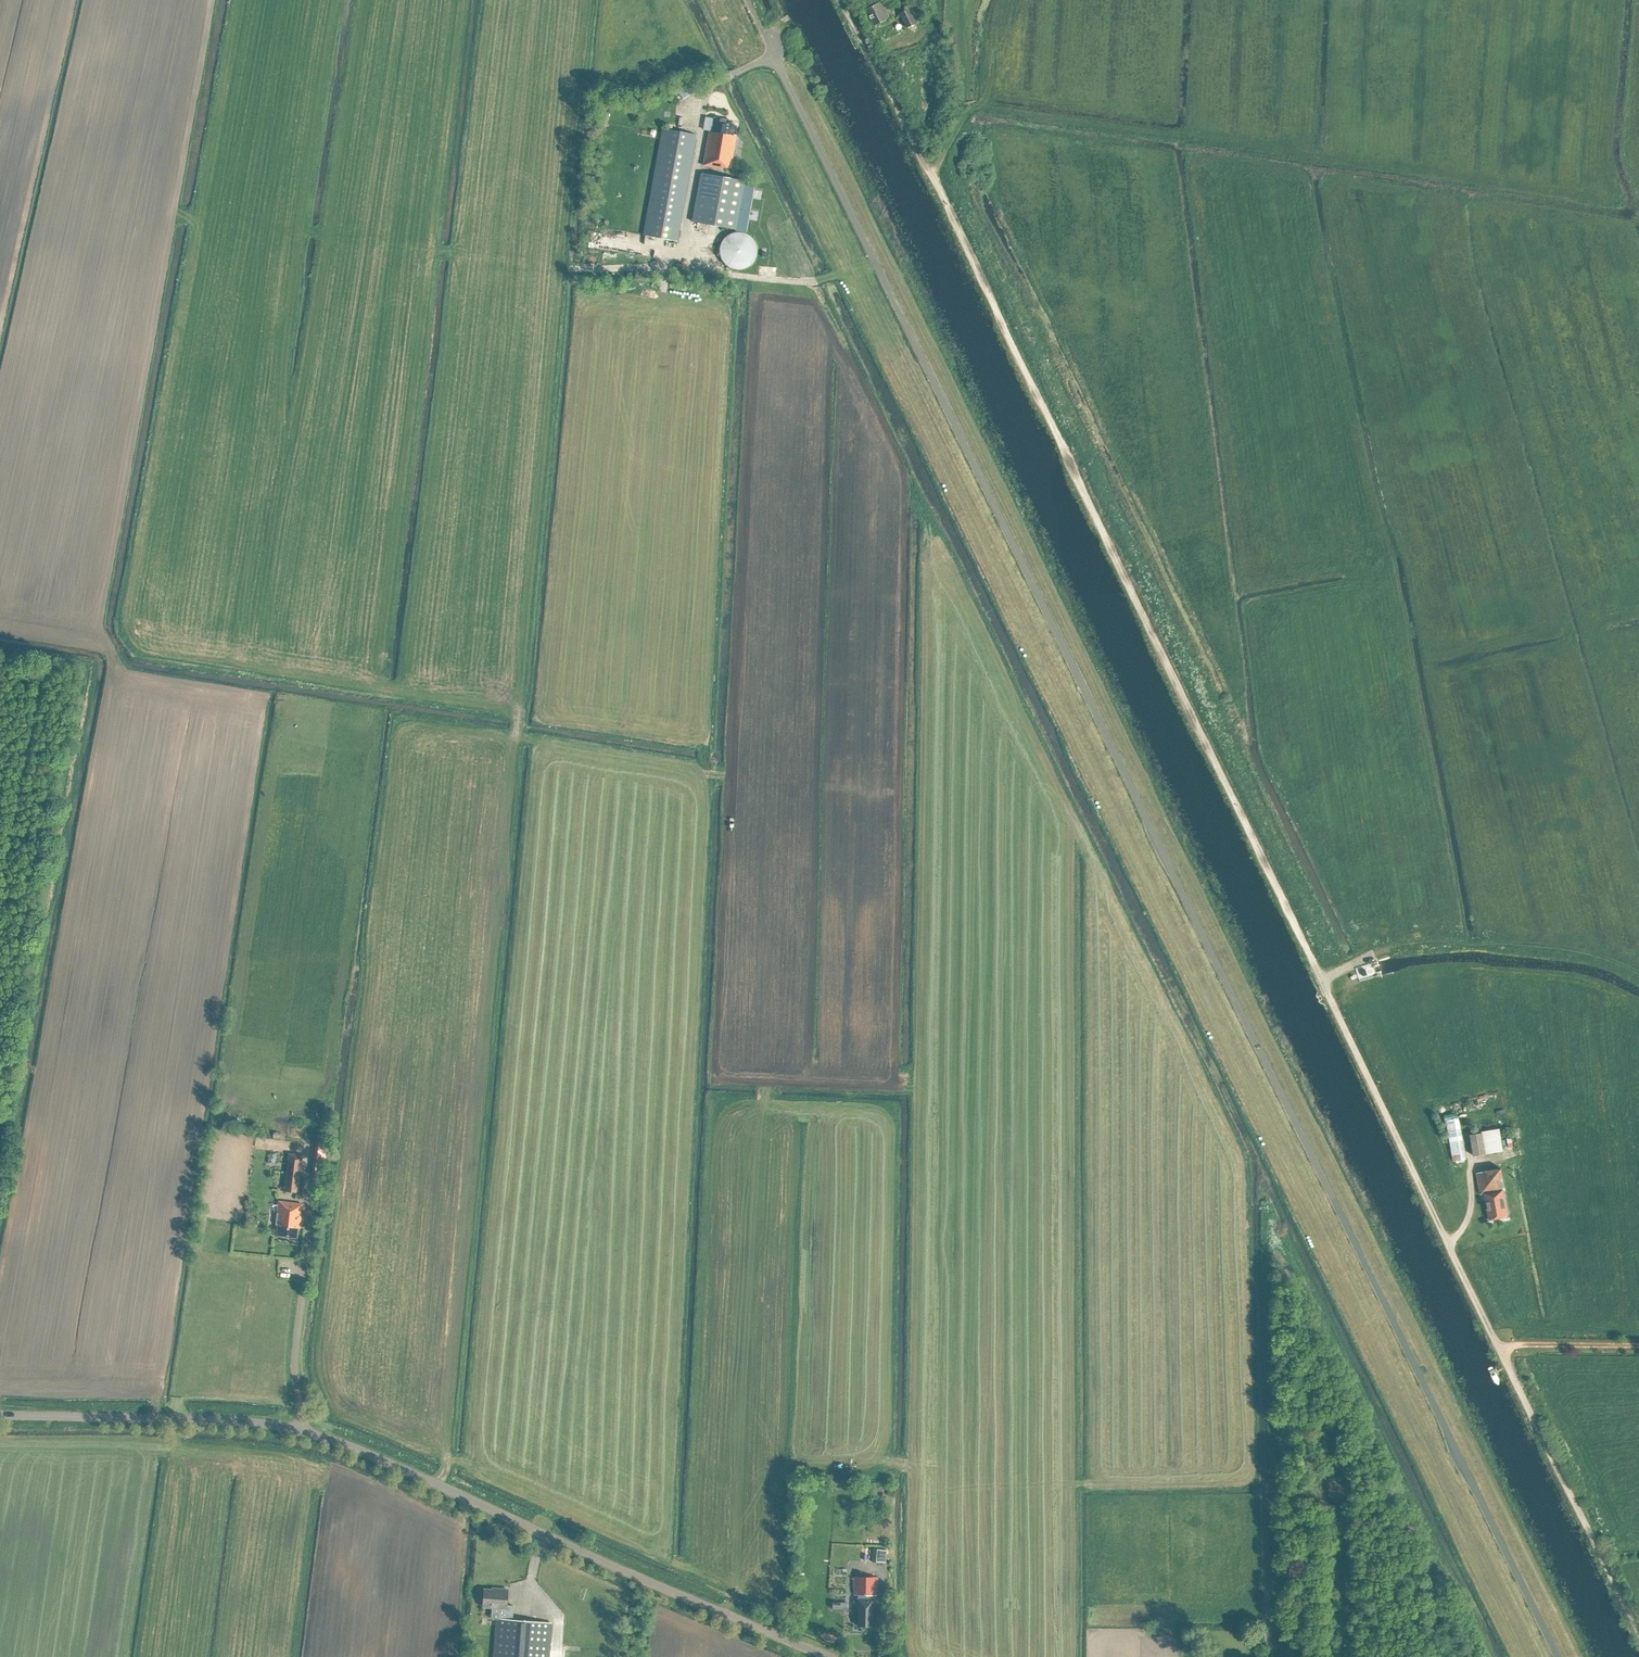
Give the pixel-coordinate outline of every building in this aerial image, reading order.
[(873,26),(889,18),(881,1),(864,9),(873,26)] [(906,28),(915,23),(908,9),(899,13),(906,28)] [(682,99),(693,92),(686,82),(676,88),(682,99)] [(729,135),(731,121),(713,118),(711,132),(709,132),(703,165),(721,168),(721,167),(730,168),(736,136),(729,135)] [(676,241),(678,233),(696,135),(663,129),(643,235),(676,241)] [(754,233),(763,184),(701,173),(692,221),(754,233)] [(741,232),(738,232),(736,232),(733,233),(730,234),(728,235),(726,236),(724,238),(722,240),(721,242),(720,245),(719,247),(719,250),(719,252),(719,255),(720,257),(721,260),(722,262),(724,264),(726,266),(728,267),(730,268),(733,269),(736,270),(738,270),(741,270),(743,269),(746,268),(748,267),(750,265),(752,263),(754,261),(755,259),(756,256),(756,254),(756,251),(756,248),(756,246),(755,243),(754,241),(752,239),(750,237),(748,235),(746,234),(743,233),(741,232)] [(320,1109),(322,1116),(329,1115),(327,1108),(320,1109)] [(1453,1161),(1466,1159),(1461,1130),(1447,1132),(1453,1161)] [(1473,1156),(1486,1153),(1502,1150),(1499,1131),(1470,1136),(1473,1156)] [(298,1192),(300,1174),(302,1155),(288,1153),(283,1190),(298,1192)] [(324,1177),(326,1157),(314,1156),(311,1175),(324,1177)] [(1497,1202),(1495,1192),(1505,1190),(1501,1169),(1476,1173),(1480,1194),(1484,1193),(1489,1219),(1500,1217),(1499,1211),(1506,1210),(1504,1200),(1497,1202)] [(299,1227),(302,1205),(295,1204),(295,1203),(279,1201),(276,1225),(278,1225),(277,1235),(296,1237),(297,1227),(299,1227)] [(874,1559),(885,1560),(886,1548),(875,1547),(874,1559)] [(855,1608),(858,1608),(857,1625),(871,1625),(871,1607),(871,1599),(875,1599),(875,1577),(855,1577),(854,1594),(857,1595),(857,1597),(856,1597),(855,1608)] [(507,1589),(496,1588),(496,1589),(484,1588),(482,1606),(492,1607),(491,1618),(497,1618),(493,1656),(548,1656),(551,1622),(512,1619),(513,1605),(506,1605),(507,1589)]
